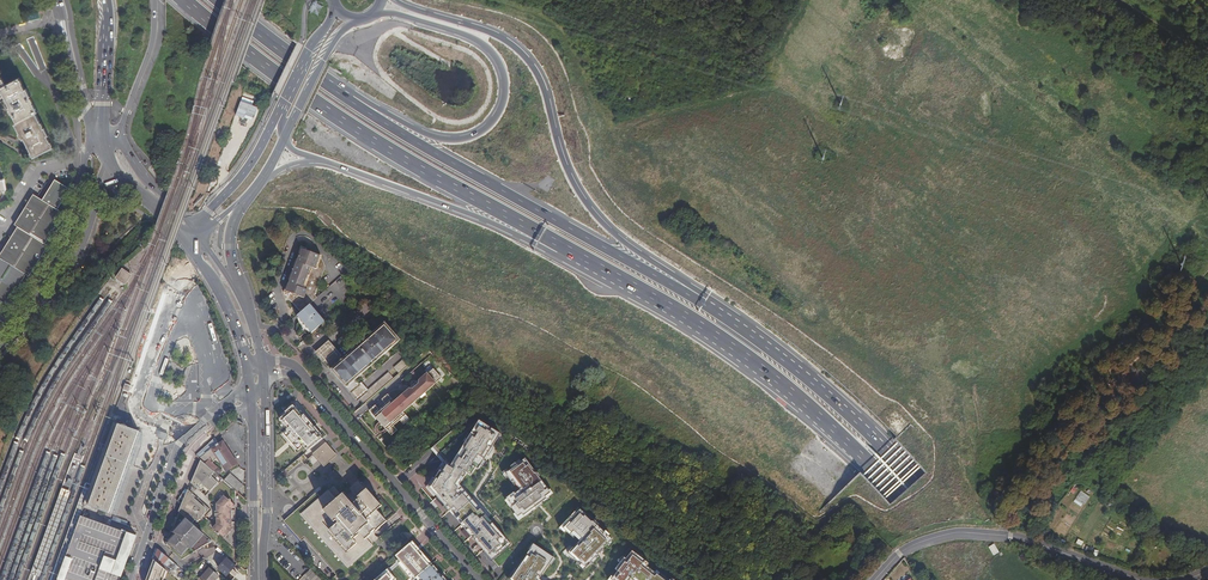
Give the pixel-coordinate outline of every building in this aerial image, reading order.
[(39,8),(30,11),(27,12),(29,19),(42,16),(39,8)] [(6,97),(3,98),(14,119),(34,109),(36,108),(36,107),(29,94),(31,93),(26,84),(24,85),(19,76),(5,83),(4,82),(0,73),(0,87),(6,97)] [(20,136),(19,136),(23,144),(25,144),(31,155),(52,144),(47,134),(48,133),(44,126),(43,126),(42,123),(35,111),(34,109),(14,119),(15,121),(13,122),(20,136)] [(6,304),(25,273),(28,275),(47,245),(44,243),(63,212),(56,208),(68,189),(68,188),(53,179),(41,199),(32,193),(13,224),(16,226),(0,253),(0,300),(6,304)] [(285,295),(301,313),(310,305),(317,299),(315,296),(325,267),(320,255),(302,249),(285,295)] [(116,279),(126,286),(132,276),(123,269),(116,279)] [(310,305),(301,313),(297,317),(302,321),(297,325),(297,335),(300,339),(306,334),(309,337),(325,322),(310,305)] [(356,389),(365,382),(398,354),(380,332),(342,364),(327,347),(323,351),(342,372),(356,389)] [(395,368),(400,373),(412,363),(407,357),(395,368)] [(386,404),(379,409),(373,414),(387,430),(393,425),(400,420),(404,424),(410,419),(404,412),(412,404),(442,378),(433,369),(419,381),(417,381),(410,387),(394,401),(388,394),(382,399),(386,404)] [(380,381),(371,388),(362,396),(367,402),(397,376),(392,370),(380,381)] [(371,388),(365,382),(356,389),(362,396),(371,388)] [(123,390),(129,392),(131,386),(125,384),(123,390)] [(302,455),(323,437),(295,404),(294,406),(292,404),(286,409),(288,411),(278,419),(281,423),(280,424),(285,430),(280,434),(295,452),(297,450),(302,455)] [(369,410),(373,414),(379,409),(375,405),(369,410)] [(501,433),(481,420),(452,466),(447,461),(431,489),(494,559),(514,543),(465,488),(501,433)] [(113,423),(106,445),(110,447),(117,425),(113,423)] [(121,426),(117,425),(110,447),(106,445),(84,504),(110,513),(124,469),(131,449),(137,432),(136,432),(127,428),(128,427),(122,425),(121,426)] [(397,430),(393,425),(387,430),(391,435),(397,430)] [(159,431),(156,437),(166,440),(168,434),(159,431)] [(201,459),(218,475),(222,471),(207,458),(213,452),(222,465),(233,458),(222,441),(219,444),(214,439),(197,456),(201,459)] [(315,453),(324,464),(335,454),(326,443),(315,453)] [(217,504),(217,507),(220,511),(231,510),(235,505),(235,490),(223,479),(218,475),(201,459),(191,483),(197,489),(200,486),(204,489),(208,494),(206,496),(212,501),(213,501),(217,504)] [(512,468),(504,472),(511,480),(513,479),(519,489),(514,492),(513,491),(505,496),(511,505),(510,506),(516,516),(520,514),(522,516),(535,506),(534,505),(541,501),(541,502),(550,497),(548,495),(551,493),(536,473),(535,473),(530,466),(531,465),(526,459),(516,465),(515,463),(510,466),(512,468)] [(230,473),(223,479),(235,490),(237,492),(239,489),(236,485),(239,481),(230,473)] [(285,519),(284,519),(301,539),(304,537),(336,575),(347,565),(348,566),(372,546),(371,545),(374,541),(370,536),(386,522),(376,510),(379,508),(364,490),(357,496),(355,495),(350,499),(346,496),(341,489),(338,491),(332,483),(318,495),(314,490),(307,496),(308,497),(310,499),(312,498),(312,500),(303,508),(295,506),(285,515),(285,519)] [(82,487),(57,563),(63,565),(79,515),(83,505),(81,505),(87,488),(82,487)] [(71,491),(61,488),(30,574),(40,577),(71,491)] [(179,512),(180,513),(211,541),(226,554),(235,562),(235,519),(231,516),(219,516),(217,518),(216,524),(215,526),(205,517),(211,510),(203,504),(202,506),(194,499),(196,497),(188,490),(188,491),(186,489),(178,501),(182,505),(179,512)] [(307,496),(295,506),(303,508),(312,500),(312,498),(310,499),(308,497),(307,496)] [(235,513),(235,505),(231,510),(220,511),(217,507),(217,513),(217,518),(219,516),(231,516),(235,519),(235,513)] [(562,524),(558,529),(563,533),(564,531),(569,535),(570,533),(579,541),(572,548),(566,553),(576,562),(575,563),(579,565),(581,563),(585,568),(590,563),(589,563),(612,540),(592,522),(591,523),(584,517),(585,516),(578,509),(566,521),(567,522),(564,525),(562,524)] [(180,513),(179,516),(209,542),(211,541),(180,513)] [(133,535),(79,515),(63,565),(57,579),(116,579),(133,535)] [(179,516),(173,530),(186,540),(196,551),(209,542),(179,516)] [(186,540),(173,530),(172,532),(171,532),(165,546),(182,560),(196,551),(186,540)] [(878,545),(881,541),(871,531),(864,537),(875,548),(878,545)] [(881,541),(878,545),(888,555),(893,550),(882,540),(881,541)] [(531,544),(505,579),(539,579),(538,579),(552,558),(531,544)] [(994,545),(989,547),(994,556),(998,553),(994,545)] [(173,559),(162,550),(158,561),(166,567),(173,559)] [(610,579),(629,579),(631,577),(635,579),(661,579),(645,568),(647,565),(639,559),(638,560),(634,557),(635,556),(630,552),(624,560),(623,559),(613,571),(616,573),(610,579)] [(218,568),(226,575),(235,566),(226,558),(218,568)] [(173,559),(166,567),(173,573),(180,565),(173,559)] [(158,561),(150,579),(165,579),(164,578),(166,567),(158,561)] [(201,579),(212,579),(217,574),(205,564),(202,568),(205,570),(205,571),(199,579),(201,579)] [(418,575),(422,579),(444,579),(442,577),(440,576),(437,573),(438,573),(436,571),(432,566),(430,565),(418,575)] [(184,578),(187,574),(181,569),(180,568),(177,571),(184,578)] [(199,579),(205,571),(205,570),(196,579),(201,579),(199,579)] [(305,576),(310,579),(322,579),(311,570),(305,576)]
